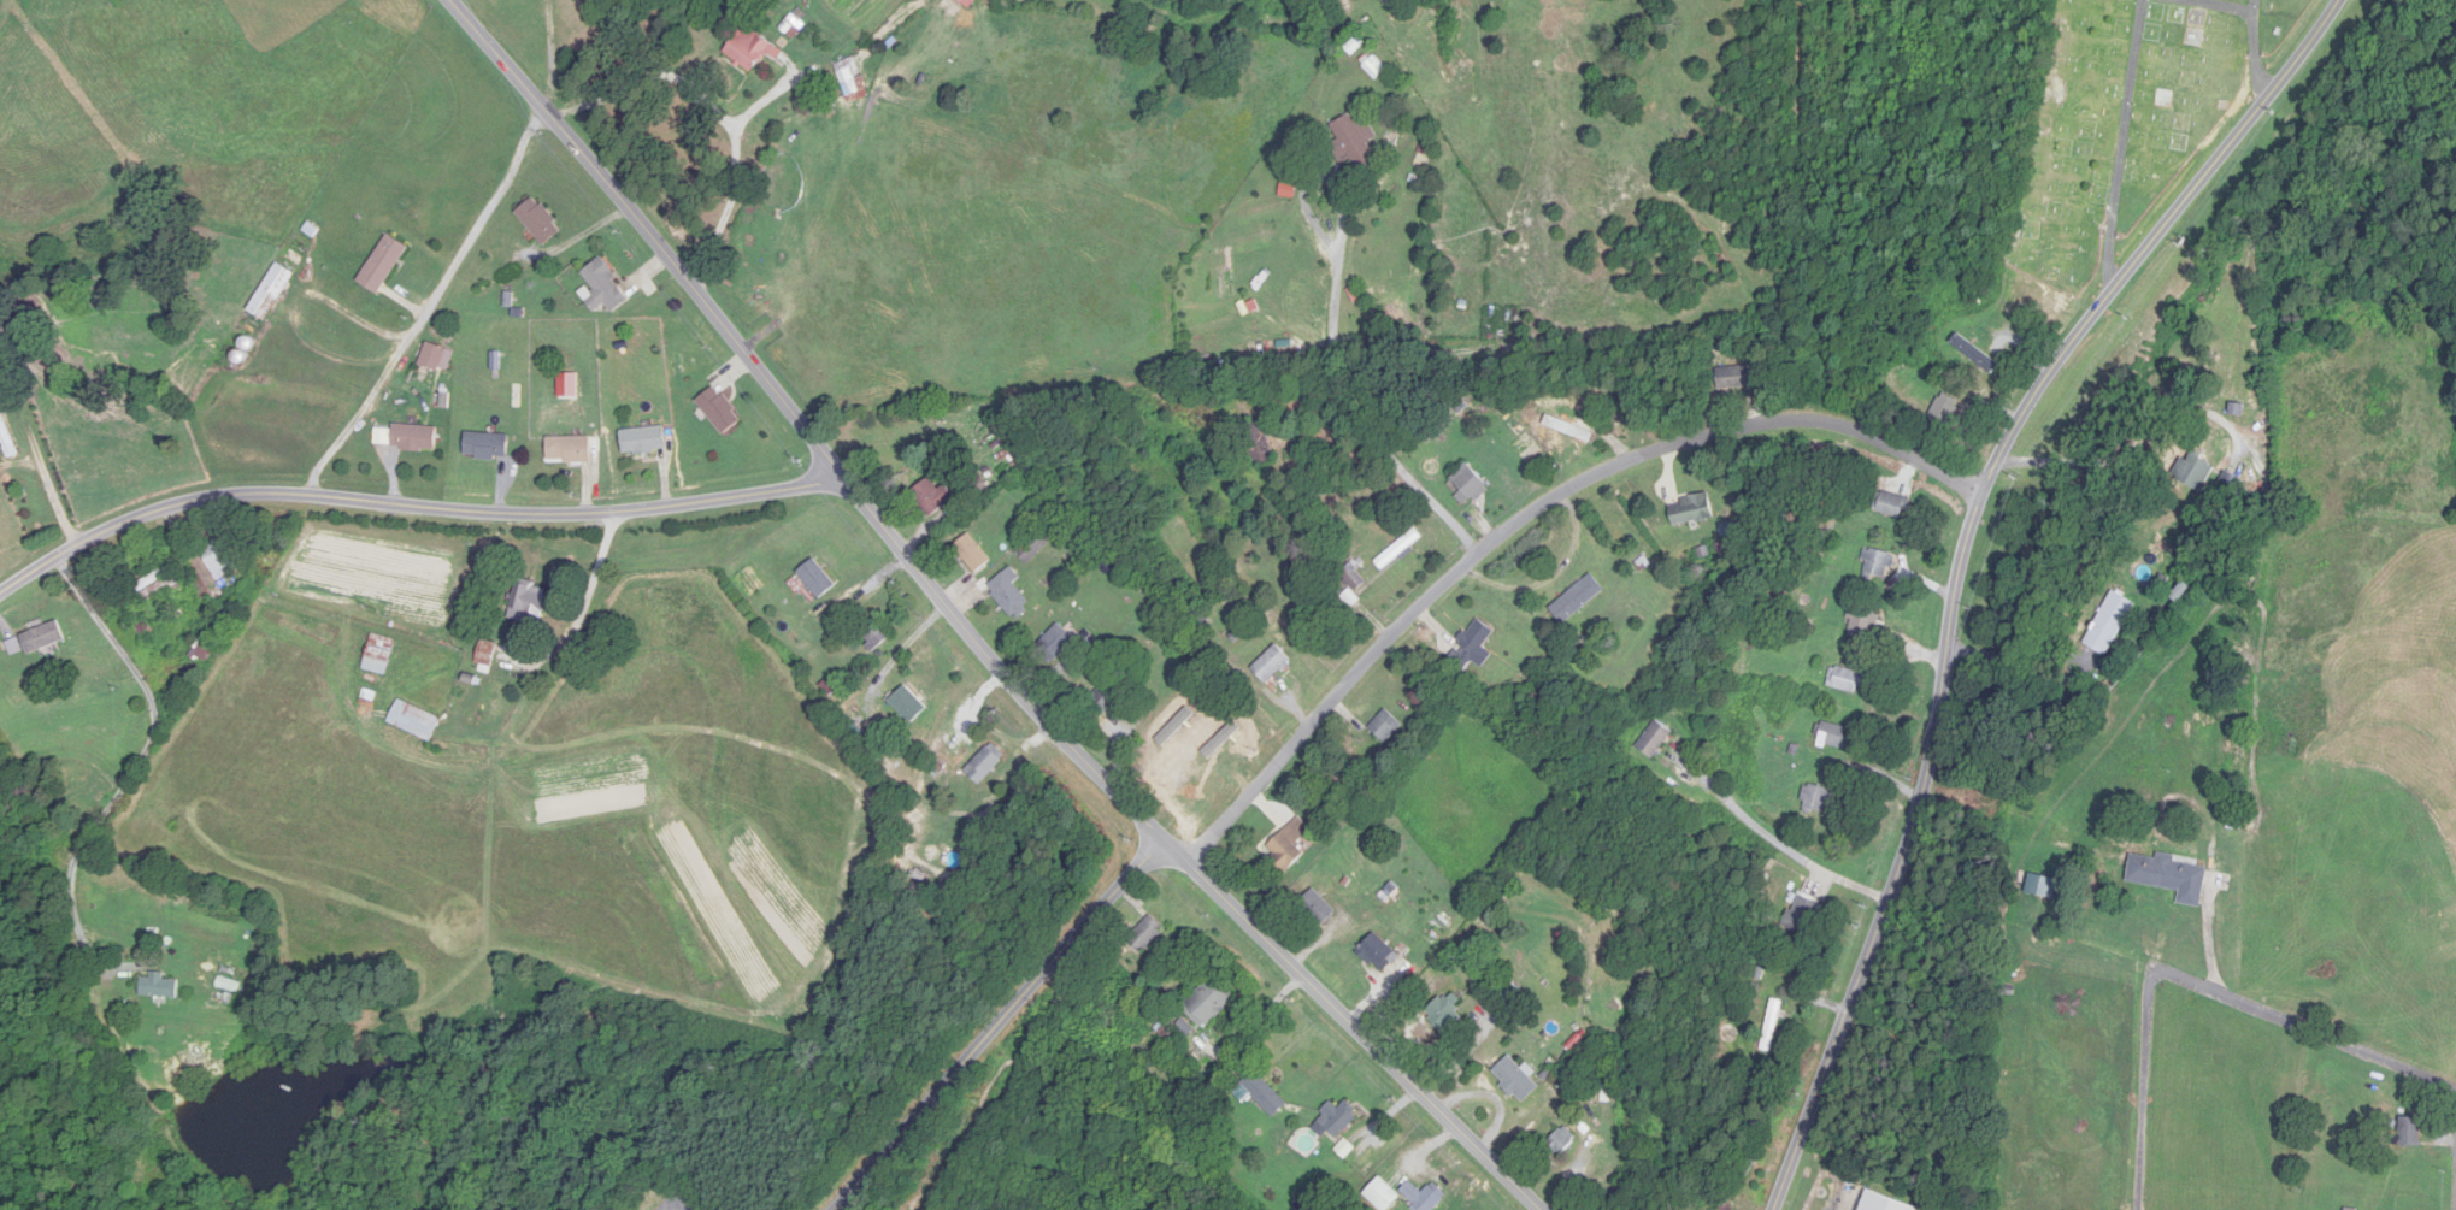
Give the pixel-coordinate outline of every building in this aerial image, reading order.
[(753,74),(768,54),(777,61),(784,52),(747,24),(725,53),(753,74)] [(1363,68),(1377,81),(1389,68),(1374,55),(1363,68)] [(836,66),(852,103),(872,94),(857,57),(836,66)] [(1356,171),(1376,161),(1352,114),(1332,124),(1356,171)] [(564,230),(536,197),(517,213),(545,246),(564,230)] [(359,280),(380,294),(412,248),(391,234),(359,280)] [(607,307),(612,314),(633,299),(603,259),(583,273),(597,293),(587,301),(596,314),(607,307)] [(242,330),(262,340),(296,273),(276,263),(242,330)] [(2000,364),(1958,333),(1951,343),(1992,374),(2000,364)] [(421,363),(447,372),(454,351),(428,342),(421,363)] [(1718,367),(1718,388),(1752,388),(1752,367),(1718,367)] [(697,405),(729,435),(745,418),(713,388),(697,405)] [(1960,402),(1943,392),(1928,418),(1946,428),(1960,402)] [(1558,420),(1552,416),(1548,424),(1584,445),(1595,426),(1565,408),(1558,420)] [(9,457),(18,454),(0,409),(0,435),(9,457)] [(1275,457),(1259,418),(1239,426),(1255,465),(1275,457)] [(437,426),(395,426),(395,450),(437,450),(437,426)] [(666,453),(666,428),(623,428),(623,453),(666,453)] [(465,458),(509,458),(509,433),(465,433),(465,458)] [(547,437),(547,462),(592,462),(592,437),(547,437)] [(2189,459),(2184,456),(2173,476),(2203,492),(2218,465),(2193,451),(2189,459)] [(1456,497),(1466,507),(1489,485),(1467,463),(1450,479),(1462,491),(1456,497)] [(2243,480),(2227,471),(2219,487),(2235,496),(2243,480)] [(948,484),(939,490),(933,479),(913,492),(930,518),(958,500),(948,484)] [(1875,511),(1903,519),(1909,498),(1881,490),(1875,511)] [(1669,500),(1672,526),(1714,520),(1711,495),(1669,500)] [(1374,558),(1381,569),(1424,541),(1417,530),(1374,558)] [(954,547),(977,574),(992,561),(969,534),(954,547)] [(202,547),(217,580),(240,570),(225,537),(202,547)] [(1893,555),(1869,549),(1863,573),(1887,579),(1893,555)] [(1355,589),(1366,579),(1351,563),(1340,573),(1355,589)] [(138,579),(145,599),(183,586),(177,566),(138,579)] [(988,588),(1017,619),(1035,602),(1006,571),(988,588)] [(1605,591),(1592,574),(1549,607),(1562,624),(1605,591)] [(551,588),(518,581),(510,618),(543,626),(551,588)] [(2136,604),(2113,591),(2083,644),(2106,657),(2136,604)] [(1848,633),(1874,637),(1878,611),(1852,607),(1848,633)] [(859,633),(874,651),(894,635),(878,616),(859,633)] [(1494,632),(1477,618),(1457,642),(1474,656),(1494,632)] [(21,635),(29,655),(68,640),(60,620),(21,635)] [(1076,640),(1058,623),(1033,651),(1051,667),(1076,640)] [(192,657),(206,665),(221,638),(206,630),(192,657)] [(391,675),(395,638),(371,635),(367,672),(391,675)] [(493,674),(498,643),(481,641),(476,672),(493,674)] [(1250,669),(1266,685),(1291,661),(1275,644),(1250,669)] [(1863,691),(1863,671),(1831,671),(1831,691),(1863,691)] [(1087,701),(1103,718),(1132,689),(1115,673),(1087,701)] [(442,722),(401,700),(390,721),(430,743),(442,722)] [(1385,744),(1403,726),(1386,710),(1368,727),(1385,744)] [(1652,760),(1672,732),(1655,719),(1635,747),(1652,760)] [(1845,752),(1850,729),(1822,722),(1816,745),(1845,752)] [(1151,763),(1167,780),(1193,754),(1176,738),(1151,763)] [(981,785),(1006,758),(990,742),(964,768),(981,785)] [(1799,808),(1828,814),(1832,790),(1804,784),(1799,808)] [(1298,845),(1312,831),(1298,817),(1266,849),(1288,872),(1306,854),(1298,845)] [(2181,891),(2179,904),(2201,907),(2207,864),(2158,857),(2158,859),(2132,855),(2128,883),(2181,891)] [(2055,898),(2057,880),(2030,875),(2027,894),(2055,898)] [(1321,929),(1338,912),(1315,889),(1298,906),(1321,929)] [(1808,937),(1822,906),(1797,895),(1783,926),(1808,937)] [(1166,930),(1151,915),(1127,939),(1142,954),(1166,930)] [(1383,975),(1400,956),(1376,933),(1359,952),(1383,975)] [(1237,997),(1214,975),(1182,1007),(1204,1029),(1237,997)] [(183,981),(166,981),(166,976),(145,976),(145,999),(183,999),(183,981)] [(219,987),(236,992),(238,987),(241,988),(242,984),(222,978),(219,987)] [(1785,994),(1773,992),(1764,1038),(1777,1040),(1785,994)] [(1444,995),(1424,1012),(1442,1034),(1462,1017),(1444,995)] [(1538,1087),(1508,1056),(1491,1073),(1521,1103),(1538,1087)] [(1274,1120),(1289,1105),(1255,1071),(1241,1086),(1274,1120)] [(1324,1125),(1337,1139),(1360,1118),(1345,1102),(1339,1108),(1333,1102),(1322,1112),(1330,1120),(1324,1125)] [(2421,1146),(2421,1118),(2398,1118),(2398,1146),(2421,1146)] [(1544,1144),(1557,1157),(1576,1139),(1564,1126),(1544,1144)] [(1357,1146),(1346,1137),(1338,1147),(1349,1156),(1357,1146)] [(1405,1199),(1416,1209),(1434,1209),(1446,1198),(1432,1184),(1423,1193),(1417,1188),(1405,1199)] [(1917,1208),(1864,1191),(1858,1209),(1917,1209),(1917,1208)]
